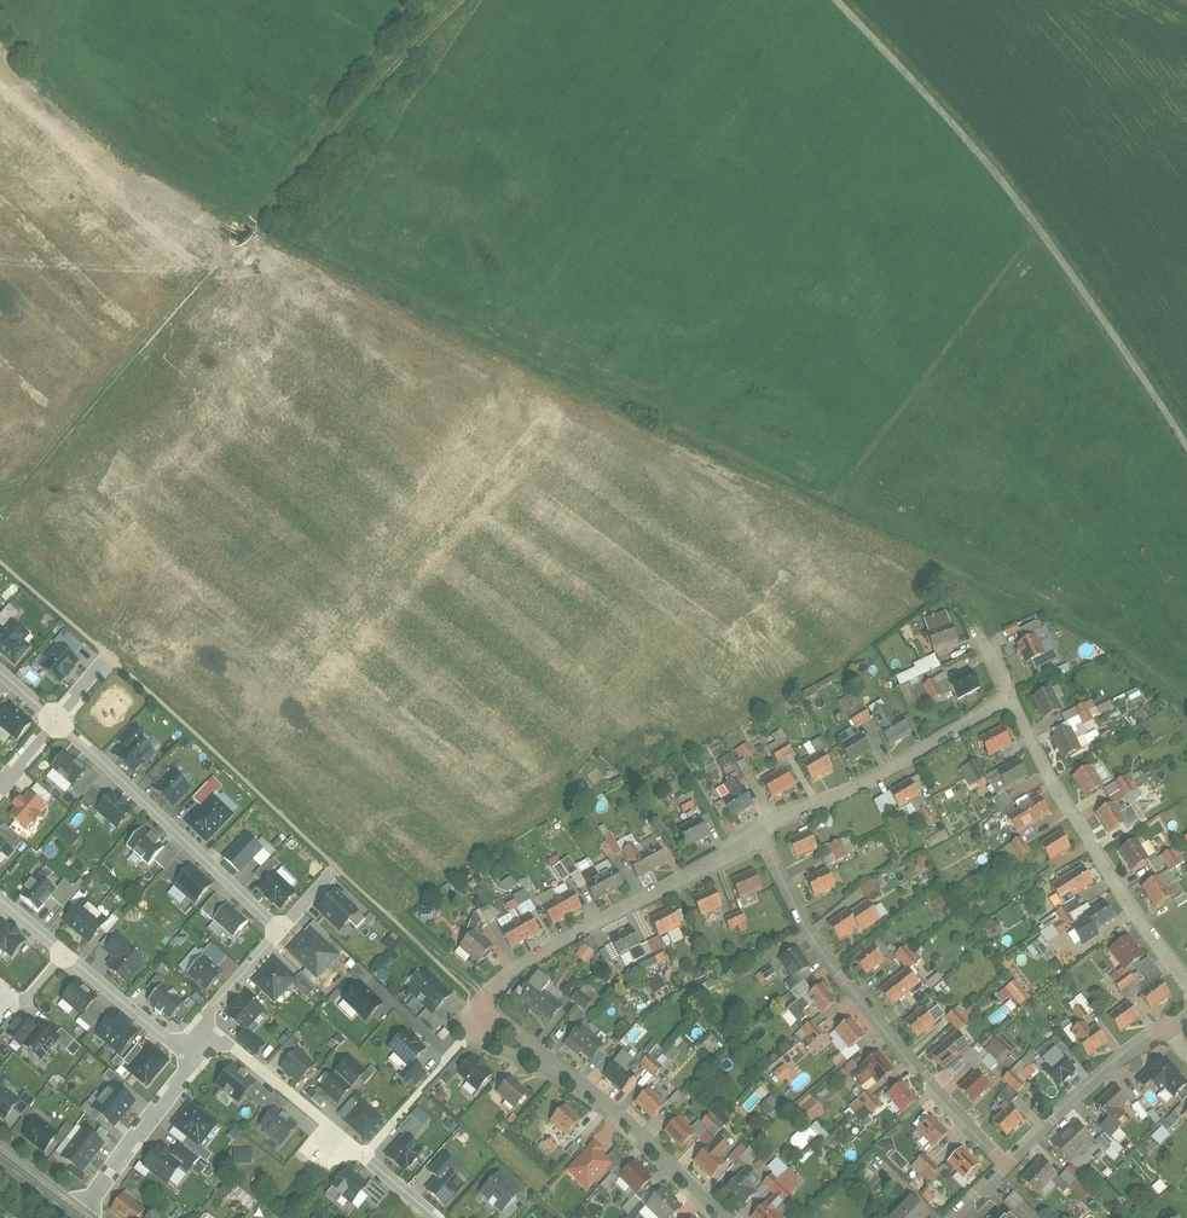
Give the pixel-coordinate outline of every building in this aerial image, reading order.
[(922,617),(935,653),(947,649),(946,645),(958,641),(946,609),(922,617)] [(12,617),(0,633),(0,651),(17,663),(37,635),(12,617)] [(1019,629),(1024,640),(1035,635),(1033,631),(1039,628),(1035,621),(1019,629)] [(1016,643),(1026,663),(1031,661),(1035,669),(1059,658),(1049,638),(1039,643),(1035,635),(1024,640),(1016,643)] [(81,659),(59,642),(40,666),(62,683),(81,659)] [(941,666),(935,653),(913,662),(915,667),(896,675),(900,684),(941,666)] [(1058,673),(1068,671),(1066,664),(1056,666),(1058,673)] [(953,690),(958,699),(979,687),(969,668),(948,679),(945,672),(934,678),(943,695),(953,690)] [(921,684),(930,700),(940,694),(932,678),(921,684)] [(1117,710),(1148,694),(1142,683),(1111,698),(1117,710)] [(1032,696),(1042,718),(1061,710),(1051,687),(1032,696)] [(13,703),(0,719),(0,725),(20,741),(36,722),(13,703)] [(849,716),(855,726),(869,717),(864,708),(849,716)] [(872,716),(890,746),(910,733),(899,715),(893,719),(886,708),(872,716)] [(116,740),(124,748),(136,735),(138,737),(142,734),(131,724),(116,740)] [(979,736),(988,755),(1011,744),(1002,725),(979,736)] [(1051,737),(1062,758),(1087,745),(1082,736),(1076,739),(1070,727),(1051,737)] [(860,733),(839,745),(850,763),(871,751),(860,733)] [(138,737),(136,735),(124,748),(116,756),(133,773),(153,752),(138,737)] [(801,761),(812,781),(832,769),(821,750),(826,747),(821,737),(810,743),(816,753),(801,761)] [(745,743),(731,748),(735,759),(749,754),(745,743)] [(786,744),(771,752),(777,762),(792,754),(786,744)] [(88,768),(65,749),(50,767),(72,786),(87,769),(88,768)] [(1027,777),(1018,758),(984,775),(993,794),(1027,777)] [(145,776),(155,786),(169,770),(160,761),(145,776)] [(1072,776),(1085,797),(1102,786),(1090,766),(1072,776)] [(761,780),(772,799),(794,786),(783,768),(761,780)] [(99,779),(87,769),(72,786),(71,787),(83,797),(92,786),(99,779)] [(191,788),(170,769),(169,770),(155,786),(152,788),(172,808),(191,788)] [(919,774),(910,778),(918,792),(926,788),(919,774)] [(192,798),(200,807),(212,794),(213,795),(222,786),(212,777),(192,798)] [(909,777),(888,789),(890,792),(897,804),(899,808),(909,802),(915,813),(918,812),(923,822),(933,816),(918,792),(910,778),(909,777)] [(723,802),(731,818),(753,807),(738,778),(724,785),(730,798),(723,802)] [(95,812),(106,798),(92,786),(83,797),(79,803),(93,814),(95,812)] [(36,788),(29,797),(45,809),(52,800),(36,788)] [(673,799),(679,813),(698,804),(692,790),(673,799)] [(132,810),(111,792),(106,798),(95,812),(116,830),(132,810)] [(897,804),(890,792),(873,800),(880,814),(897,804)] [(213,795),(212,794),(200,807),(184,823),(205,844),(233,814),(213,795)] [(1006,815),(1017,833),(1050,813),(1039,795),(1015,810),(1006,815)] [(14,811),(9,817),(25,830),(31,823),(34,825),(40,817),(39,816),(45,809),(29,797),(27,796),(23,801),(19,799),(12,808),(14,811)] [(1006,815),(1015,810),(1011,802),(999,809),(1003,816),(1006,815)] [(1095,813),(1108,833),(1124,823),(1127,827),(1140,820),(1130,805),(1120,812),(1113,802),(1095,813)] [(677,829),(687,847),(709,836),(699,817),(677,829)] [(0,828),(0,837),(8,843),(13,848),(21,838),(3,824),(0,828)] [(60,834),(76,848),(84,839),(69,825),(60,834)] [(164,847),(144,828),(128,846),(148,864),(152,860),(164,847)] [(609,830),(600,834),(603,842),(599,844),(605,858),(618,853),(609,830)] [(1059,830),(1038,843),(1049,862),(1071,849),(1059,830)] [(245,832),(222,858),(238,873),(262,848),(245,832)] [(809,832),(787,842),(795,859),(817,849),(809,832)] [(821,860),(825,868),(855,854),(847,837),(829,846),(833,854),(821,860)] [(1118,850),(1131,870),(1149,859),(1136,838),(1118,850)] [(178,854),(167,844),(164,847),(152,860),(163,870),(175,858),(178,854)] [(621,851),(636,879),(667,862),(657,844),(638,855),(633,845),(621,851)] [(187,868),(175,858),(163,870),(160,874),(172,885),(187,868)] [(253,875),(262,883),(274,871),(277,867),(268,859),(253,875)] [(579,873),(594,902),(623,886),(614,868),(612,869),(608,860),(594,867),(593,866),(579,873)] [(212,884),(190,865),(187,868),(172,885),(195,905),(212,884)] [(1072,896),(1092,883),(1081,866),(1051,886),(1064,905),(1074,899),(1072,896)] [(805,879),(814,897),(835,887),(825,868),(805,879)] [(1041,880),(1051,873),(1048,868),(1037,875),(1041,880)] [(296,892),(274,871),(262,883),(257,889),(280,910),(296,892)] [(731,881),(739,899),(761,889),(753,871),(731,881)] [(56,889),(38,874),(19,896),(37,911),(49,897),(56,889)] [(508,875),(498,882),(505,892),(515,885),(508,875)] [(1141,887),(1154,907),(1171,897),(1173,901),(1174,900),(1184,894),(1176,881),(1165,888),(1157,877),(1141,887)] [(869,879),(858,887),(866,898),(877,890),(869,879)] [(63,881),(56,889),(49,897),(63,908),(76,892),(63,881)] [(359,908),(336,887),(315,910),(338,931),(359,908)] [(693,900),(701,917),(722,907),(714,889),(693,900)] [(542,907),(553,926),(582,910),(571,891),(542,907)] [(934,909),(944,899),(937,893),(927,903),(934,909)] [(1184,894),(1174,900),(1178,906),(1186,901),(1186,895),(1186,893),(1184,894)] [(213,921),(227,904),(215,894),(201,911),(213,921)] [(108,919),(84,899),(63,923),(88,943),(108,919)] [(1079,908),(1074,899),(1064,905),(1061,907),(1066,915),(1069,914),(1079,908)] [(1072,926),(1083,944),(1098,935),(1095,930),(1115,918),(1104,900),(1090,908),(1083,912),(1086,918),(1075,924),(1072,926)] [(828,922),(839,939),(857,928),(860,932),(878,920),(866,902),(849,913),(847,910),(828,922)] [(1090,908),(1087,903),(1079,908),(1069,914),(1075,924),(1086,918),(1083,912),(1090,908)] [(249,922),(228,904),(227,904),(213,921),(212,923),(233,940),(249,922)] [(649,919),(658,938),(681,926),(672,908),(649,919)] [(740,912),(725,918),(730,929),(745,923),(740,912)] [(500,930),(511,949),(539,933),(528,914),(500,930)] [(994,920),(980,927),(987,939),(1000,931),(994,920)] [(303,931),(305,932),(309,928),(324,942),(328,937),(312,921),(303,931)] [(12,959),(27,941),(3,922),(1,926),(0,926),(0,950),(12,959)] [(305,932),(286,951),(316,979),(338,955),(324,942),(309,928),(305,932)] [(630,928),(609,938),(619,957),(628,952),(633,963),(635,962),(645,957),(640,947),(630,928)] [(106,949),(117,935),(112,931),(100,944),(106,949)] [(180,931),(171,941),(177,946),(185,936),(180,931)] [(469,957),(478,965),(492,949),(472,931),(453,953),(464,963),(469,957)] [(386,950),(395,937),(389,933),(380,945),(386,950)] [(126,984),(148,957),(119,934),(117,935),(106,949),(105,951),(115,959),(107,969),(126,984)] [(1122,967),(1124,970),(1126,968),(1138,960),(1143,956),(1129,935),(1109,949),(1122,967)] [(658,938),(646,943),(657,964),(665,960),(660,950),(663,948),(658,938)] [(646,943),(640,947),(645,957),(635,962),(640,972),(657,964),(646,943)] [(210,945),(201,955),(216,969),(225,958),(210,945)] [(583,945),(576,956),(586,963),(593,952),(583,945)] [(853,959),(866,975),(884,961),(871,945),(853,959)] [(895,954),(907,969),(916,962),(904,946),(895,954)] [(779,960),(792,979),(798,974),(810,966),(797,947),(779,960)] [(216,969),(201,955),(184,974),(205,992),(222,973),(216,969)] [(295,977),(274,957),(251,982),(273,1003),(291,985),(297,978),(295,977)] [(1140,963),(1138,960),(1126,968),(1132,978),(1153,963),(1149,957),(1140,963)] [(482,976),(491,968),(485,960),(476,968),(482,976)] [(1154,962),(1153,963),(1132,978),(1135,982),(1141,991),(1159,979),(1164,975),(1154,962)] [(359,981),(365,986),(372,979),(357,964),(348,974),(357,983),(359,981)] [(770,966),(755,975),(760,983),(775,973),(770,966)] [(1122,967),(1116,971),(1128,987),(1135,982),(1132,978),(1126,968),(1124,970),(1122,967)] [(879,990),(891,1006),(919,985),(907,969),(879,990)] [(452,994),(429,970),(408,991),(427,1009),(431,1014),(434,1012),(452,994)] [(1109,976),(1120,992),(1128,987),(1116,971),(1109,976)] [(300,972),(295,977),(297,978),(291,985),(305,999),(316,988),(300,972)] [(514,995),(550,1023),(561,1008),(542,993),(550,982),(537,972),(528,984),(524,981),(514,995)] [(938,973),(924,984),(930,990),(943,980),(938,973)] [(657,974),(644,982),(652,994),(664,986),(657,974)] [(803,981),(798,974),(792,979),(784,983),(789,991),(803,981)] [(695,994),(714,986),(711,979),(692,987),(695,994)] [(1138,993),(1150,1009),(1170,995),(1159,979),(1141,991),(1138,993)] [(995,993),(1001,1001),(1007,996),(1015,1007),(1026,998),(1012,980),(995,993)] [(95,998),(74,981),(59,998),(81,1016),(92,1003),(95,998)] [(365,986),(359,981),(357,983),(341,1000),(365,1022),(382,1003),(365,986)] [(811,991),(803,981),(789,991),(797,1002),(811,991)] [(184,1002),(161,983),(147,1001),(170,1020),(170,1019),(184,1002)] [(812,1002),(821,1013),(835,1002),(821,984),(811,991),(797,1002),(786,1010),(796,1023),(800,1020),(801,1021),(807,1017),(804,1012),(802,1013),(800,1011),(812,1002)] [(571,1001),(584,1010),(590,1002),(577,992),(571,1001)] [(264,1010),(245,993),(225,1015),(243,1031),(244,1033),(247,1029),(264,1010)] [(1072,1011),(1080,1021),(1093,1012),(1081,995),(1075,999),(1080,1006),(1072,1011)] [(184,1002),(170,1019),(178,1025),(195,1006),(186,999),(184,1002)] [(1009,1001),(987,1017),(993,1025),(1015,1009),(1009,1001)] [(1107,1015),(1120,1033),(1140,1018),(1127,1001),(1107,1015)] [(103,1012),(92,1003),(81,1016),(79,1019),(90,1028),(103,1012)] [(902,1022),(917,1039),(936,1024),(934,1022),(943,1015),(936,1007),(927,1014),(921,1007),(902,1022)] [(431,1014),(427,1009),(416,1020),(432,1035),(444,1022),(434,1012),(431,1014)] [(955,1011),(946,1018),(957,1031),(965,1024),(955,1011)] [(138,1031),(114,1012),(94,1036),(118,1055),(138,1031)] [(812,1020),(816,1026),(826,1018),(822,1012),(812,1020)] [(20,1044),(35,1026),(20,1014),(14,1022),(5,1034),(4,1034),(18,1046),(20,1044)] [(14,1022),(9,1017),(0,1028),(0,1030),(5,1034),(14,1022)] [(851,1017),(833,1031),(848,1050),(866,1036),(851,1017)] [(811,1021),(801,1030),(812,1042),(822,1034),(811,1021)] [(55,1035),(37,1022),(35,1026),(20,1044),(40,1060),(55,1042),(58,1038),(55,1035)] [(563,1045),(577,1056),(580,1052),(591,1061),(598,1052),(607,1041),(582,1022),(563,1045)] [(1078,1042),(1088,1056),(1107,1043),(1095,1026),(1089,1030),(1084,1023),(1075,1029),(1072,1025),(1062,1031),(1073,1046),(1078,1042)] [(637,1026),(627,1038),(634,1045),(644,1032),(637,1026)] [(60,1029),(55,1035),(58,1038),(55,1042),(66,1051),(74,1040),(60,1029)] [(244,1033),(243,1031),(235,1040),(255,1056),(265,1044),(247,1029),(244,1033)] [(426,1050),(404,1030),(387,1048),(409,1068),(415,1062),(426,1050)] [(928,1052),(943,1070),(969,1049),(955,1031),(928,1052)] [(989,1035),(979,1046),(999,1063),(1009,1052),(989,1035)] [(170,1059),(149,1041),(142,1049),(128,1066),(125,1069),(146,1087),(170,1059)] [(1038,1054),(1049,1047),(1046,1043),(1035,1050),(1038,1054)] [(1060,1055),(1067,1063),(1073,1057),(1061,1043),(1054,1049),(1060,1055)] [(962,1059),(975,1072),(978,1068),(976,1066),(987,1055),(977,1044),(962,1059)] [(128,1066),(142,1049),(137,1045),(123,1061),(128,1066)] [(317,1062),(299,1045),(281,1065),(299,1082),(317,1062)] [(595,1069),(604,1058),(598,1052),(591,1061),(589,1063),(595,1069)] [(850,1075),(858,1085),(869,1075),(877,1084),(892,1071),(876,1052),(858,1068),(850,1075)] [(603,1076),(621,1091),(640,1068),(622,1053),(615,1063),(604,1075),(603,1076)] [(350,1054),(335,1070),(354,1087),(368,1071),(350,1054)] [(648,1055),(640,1064),(654,1077),(662,1067),(648,1055)] [(1042,1071),(1057,1087),(1074,1071),(1067,1063),(1060,1055),(1042,1071)] [(595,1069),(604,1075),(615,1063),(606,1056),(604,1058),(595,1069)] [(1160,1094),(1164,1090),(1172,1098),(1174,1096),(1186,1084),(1186,1083),(1186,1081),(1162,1056),(1137,1081),(1143,1087),(1148,1082),(1160,1094)] [(457,1073),(478,1091),(493,1075),(472,1057),(460,1070),(457,1073)] [(850,1075),(858,1068),(852,1061),(840,1071),(846,1078),(850,1075)] [(427,1074),(415,1062),(409,1068),(399,1080),(408,1088),(411,1084),(415,1087),(427,1074)] [(256,1082),(232,1063),(214,1085),(238,1104),(256,1082)] [(452,1063),(438,1079),(446,1086),(457,1073),(460,1070),(452,1063)] [(782,1064),(770,1072),(778,1082),(789,1073),(782,1064)] [(111,1083),(120,1090),(125,1083),(108,1069),(103,1076),(111,1083)] [(1002,1080),(1008,1086),(1014,1092),(1022,1084),(1018,1080),(1020,1077),(1012,1069),(1002,1080)] [(335,1070),(321,1086),(339,1103),(354,1087),(335,1070)] [(958,1088),(973,1103),(990,1086),(975,1072),(958,1088)] [(497,1093),(514,1109),(528,1095),(510,1079),(497,1093)] [(887,1094),(901,1112),(907,1108),(917,1100),(902,1082),(887,1094)] [(0,1083),(0,1116),(7,1121),(23,1100),(0,1083)] [(120,1090),(111,1083),(91,1107),(100,1115),(113,1125),(133,1101),(120,1090)] [(1186,1084),(1174,1096),(1181,1103),(1186,1097),(1186,1085),(1186,1084)] [(1005,1103),(1008,1106),(1018,1096),(1014,1092),(1008,1086),(997,1098),(1003,1105),(1005,1103)] [(1109,1119),(1119,1129),(1130,1119),(1121,1109),(1128,1102),(1114,1087),(1095,1105),(1109,1119)] [(846,1106),(853,1113),(861,1105),(869,1114),(880,1105),(866,1089),(846,1106)] [(635,1104),(651,1118),(663,1105),(648,1091),(635,1104)] [(668,1102),(673,1107),(680,1100),(683,1096),(677,1091),(668,1102)] [(806,1095),(795,1106),(811,1121),(822,1110),(806,1095)] [(384,1118),(363,1099),(344,1120),(366,1139),(384,1118)] [(685,1105),(680,1100),(673,1107),(670,1110),(676,1115),(685,1105)] [(921,1106),(917,1100),(907,1108),(911,1114),(921,1106)] [(218,1122),(190,1101),(170,1125),(186,1138),(198,1147),(200,1145),(218,1122)] [(100,1115),(91,1107),(85,1102),(80,1108),(94,1121),(100,1115)] [(1138,1102),(1131,1107),(1142,1121),(1148,1116),(1147,1114),(1138,1102)] [(1002,1111),(991,1122),(1006,1137),(1022,1121),(1008,1106),(1005,1103),(1003,1105),(1000,1108),(1002,1111)] [(549,1121),(570,1139),(576,1133),(572,1129),(579,1120),(563,1106),(549,1121)] [(299,1125),(277,1107),(261,1126),(283,1144),(299,1125)] [(861,1107),(853,1113),(863,1125),(871,1119),(861,1107)] [(1152,1110),(1147,1114),(1148,1116),(1155,1125),(1160,1120),(1152,1110)] [(1181,1117),(1174,1110),(1160,1125),(1167,1132),(1181,1117)] [(60,1131),(38,1114),(22,1136),(44,1152),(60,1131)] [(512,1114),(507,1120),(514,1126),(520,1120),(512,1114)] [(700,1124),(713,1137),(723,1126),(710,1114),(700,1124)] [(917,1130),(932,1146),(947,1133),(932,1116),(917,1130)] [(665,1132),(681,1147),(694,1133),(678,1118),(665,1132)] [(1119,1129),(1109,1119),(1099,1128),(1104,1133),(1110,1139),(1112,1138),(1120,1130),(1119,1129)] [(813,1122),(809,1126),(821,1139),(826,1135),(813,1122)] [(1093,1141),(1075,1122),(1051,1144),(1069,1163),(1093,1141)] [(798,1152),(814,1135),(803,1124),(786,1141),(798,1152)] [(102,1145),(81,1128),(59,1157),(81,1173),(102,1145)] [(425,1148),(407,1133),(387,1156),(405,1171),(425,1148)] [(1104,1133),(1100,1137),(1108,1146),(1115,1141),(1112,1138),(1110,1139),(1104,1133)] [(548,1135),(541,1142),(549,1151),(556,1144),(548,1135)] [(1100,1137),(1094,1142),(1104,1153),(1110,1147),(1108,1146),(1100,1137)] [(198,1147),(186,1138),(181,1143),(205,1162),(211,1154),(200,1145),(198,1147)] [(695,1160),(712,1176),(724,1163),(717,1156),(726,1147),(718,1140),(710,1149),(707,1147),(695,1160)] [(883,1153),(893,1149),(889,1140),(879,1144),(883,1153)] [(593,1141),(566,1171),(588,1190),(606,1169),(611,1164),(606,1159),(599,1154),(603,1150),(593,1141)] [(574,1143),(566,1152),(572,1157),(580,1147),(574,1143)] [(170,1155),(156,1144),(141,1166),(167,1185),(180,1167),(182,1164),(170,1155)] [(737,1162),(748,1151),(741,1144),(728,1157),(735,1164),(737,1162)] [(178,1145),(170,1155),(182,1164),(180,1167),(187,1172),(197,1159),(178,1145)] [(231,1164),(255,1164),(255,1148),(231,1148),(231,1164)] [(737,1162),(745,1170),(746,1169),(759,1156),(750,1148),(748,1151),(737,1162)] [(947,1163),(967,1182),(975,1175),(971,1171),(978,1163),(961,1148),(947,1163)] [(615,1149),(606,1159),(611,1164),(606,1169),(611,1174),(625,1158),(615,1149)] [(895,1151),(889,1157),(901,1169),(907,1163),(895,1151)] [(913,1165),(927,1180),(938,1169),(924,1155),(913,1165)] [(1039,1159),(1019,1179),(1037,1196),(1056,1175),(1039,1159)] [(619,1177),(638,1194),(652,1178),(633,1161),(619,1177)] [(877,1192),(884,1185),(863,1164),(856,1171),(877,1192)] [(1071,1165),(1065,1171),(1076,1180),(1081,1175),(1071,1165)] [(346,1166),(329,1187),(350,1204),(358,1195),(367,1183),(346,1166)] [(452,1174),(445,1168),(426,1189),(444,1206),(464,1185),(452,1174)] [(523,1188),(501,1169),(479,1193),(501,1212),(523,1188)] [(726,1190),(743,1206),(756,1193),(751,1188),(758,1180),(746,1169),(745,1170),(726,1190)] [(1065,1171),(1058,1178),(1082,1200),(1089,1193),(1076,1180),(1065,1171)] [(771,1174),(762,1184),(774,1196),(782,1203),(791,1193),(771,1174)] [(370,1180),(367,1183),(358,1195),(376,1210),(388,1195),(370,1180)] [(1157,1180),(1150,1186),(1157,1195),(1165,1188),(1157,1180)] [(125,1217),(133,1217),(142,1206),(123,1191),(111,1208),(125,1217)] [(657,1217),(672,1217),(681,1208),(663,1191),(647,1208),(657,1217)] [(1014,1191),(1004,1201),(1015,1211),(1024,1200),(1014,1191)] [(773,1214),(783,1204),(782,1203),(774,1196),(752,1217),(777,1217),(773,1214)] [(930,1216),(910,1196),(888,1217),(928,1217),(930,1216)]
